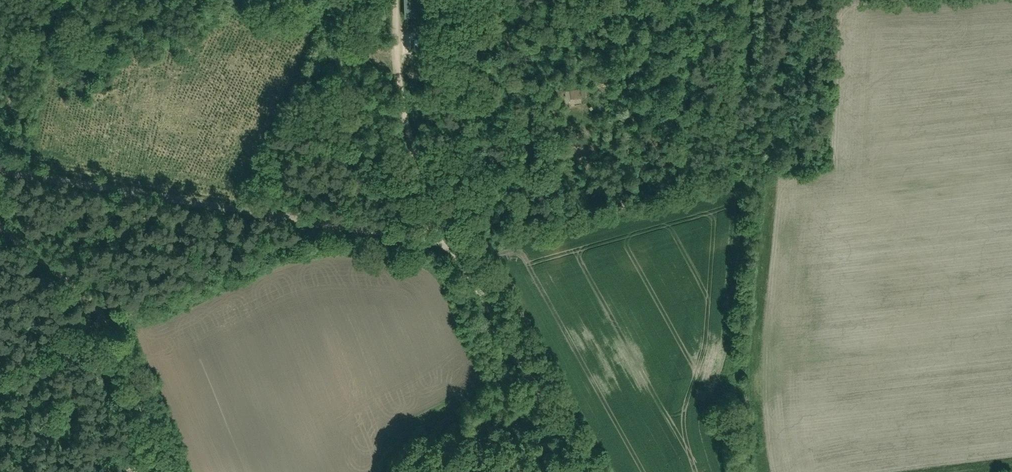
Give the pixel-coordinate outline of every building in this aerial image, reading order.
[(406,16),(423,15),(422,0),(405,0),(406,16)]
